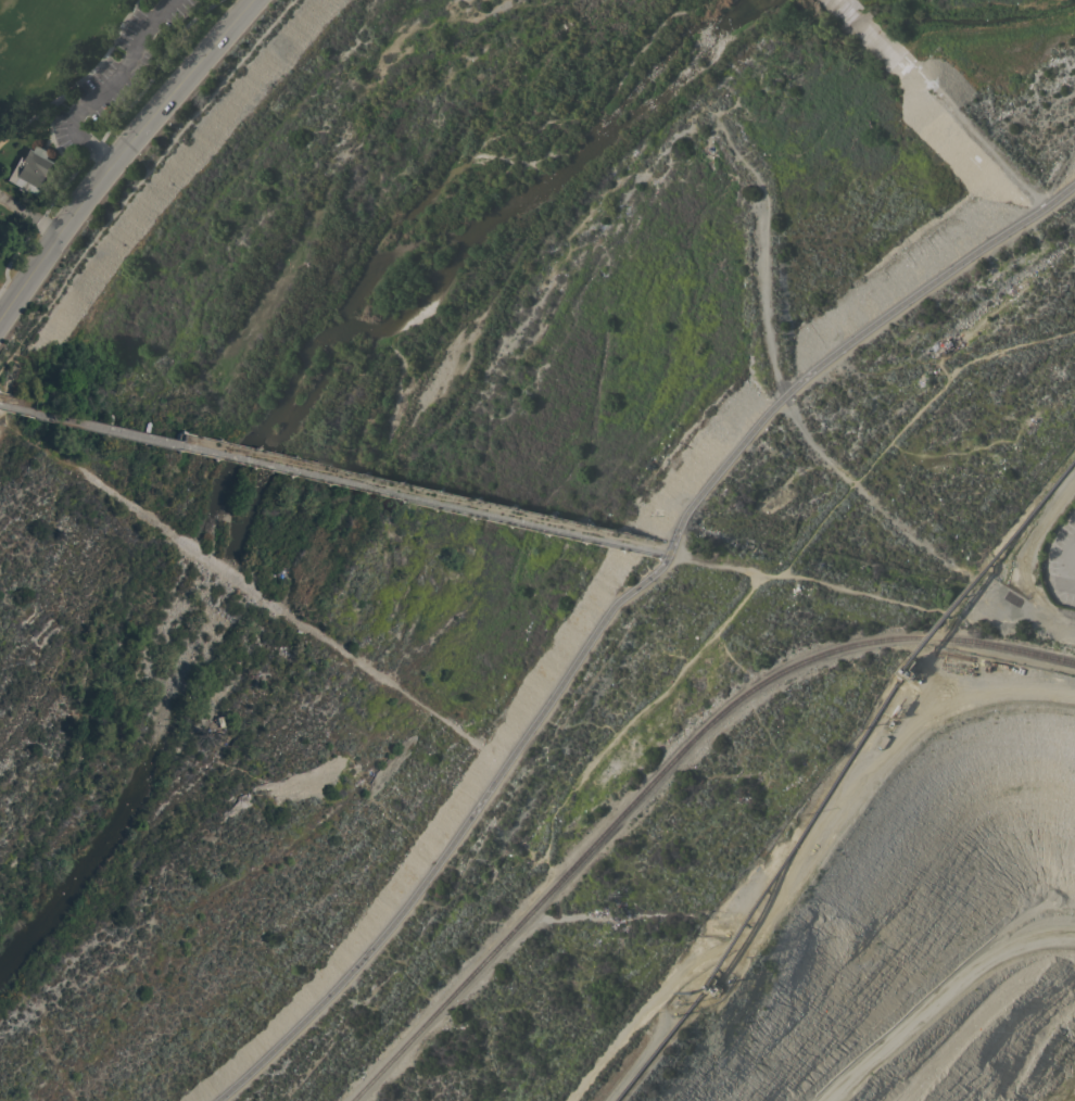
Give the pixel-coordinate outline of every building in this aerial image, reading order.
[(21,157),(27,145),(34,150),(37,144),(50,152),(47,157),(54,161),(49,169),(50,169),(47,175),(46,175),(42,182),(40,187),(40,186),(34,195),(4,179),(17,155),(21,157)]
